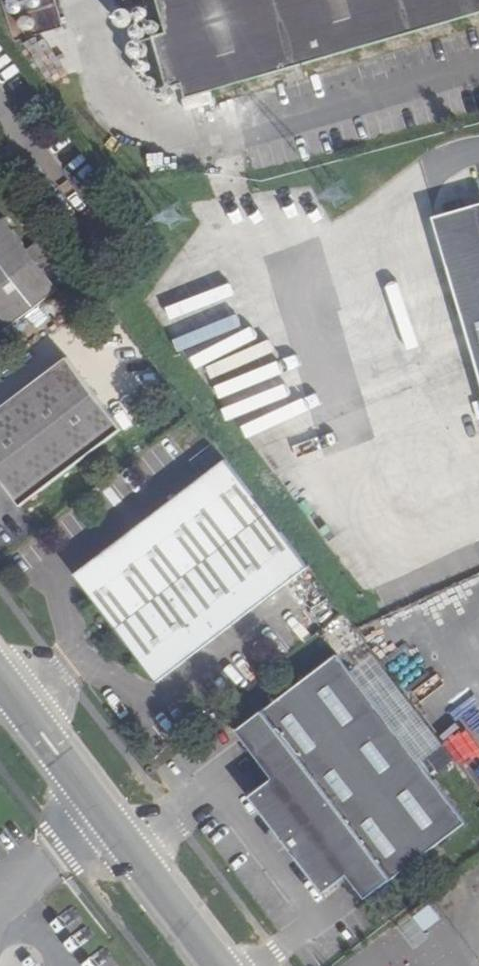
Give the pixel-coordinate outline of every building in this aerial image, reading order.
[(188,98),(478,13),(478,0),(159,0),(188,98)] [(31,48),(53,82),(71,70),(49,36),(31,48)] [(449,265),(478,257),(478,204),(435,216),(449,265)] [(59,289),(5,217),(0,221),(0,334),(59,289)] [(478,367),(478,257),(449,265),(478,367)] [(21,506),(123,430),(68,357),(0,408),(0,479),(21,506)] [(75,575),(157,682),(307,567),(226,460),(75,575)] [(348,875),(367,898),(465,823),(337,655),(238,730),(274,778),(250,797),(324,893),(348,875)] [(431,753),(425,758),(435,772),(449,762),(433,740),(425,746),(431,753)] [(438,906),(424,916),(434,929),(448,919),(438,906)]
